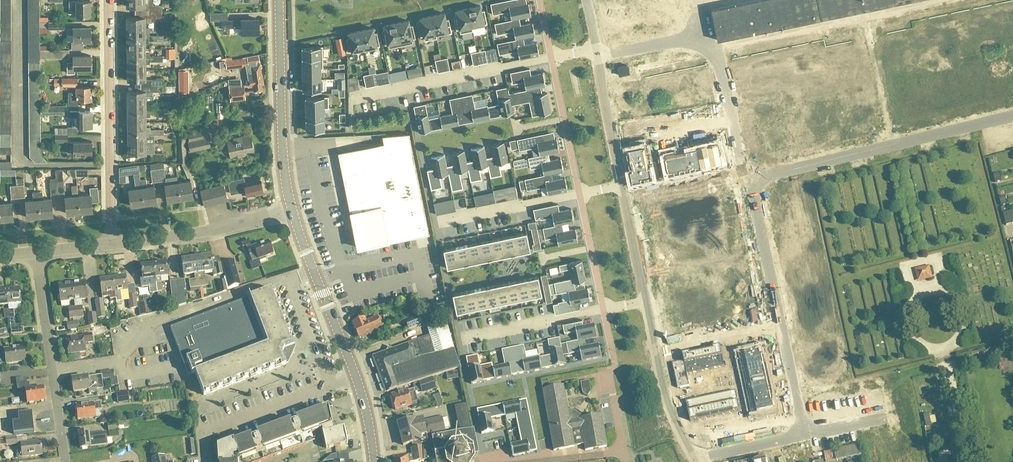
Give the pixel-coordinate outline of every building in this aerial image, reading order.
[(76,1),(69,1),(69,8),(76,8),(76,16),(91,15),(90,1),(76,0),(76,1)] [(127,5),(136,6),(136,12),(163,12),(163,5),(154,5),(154,0),(127,0),(127,5)] [(516,0),(508,0),(491,4),(493,15),(504,12),(506,21),(511,20),(519,18),(531,16),(528,3),(517,5),(516,0)] [(711,9),(717,41),(914,0),(756,0),(711,9)] [(468,8),(473,31),(473,29),(484,26),(484,25),(487,24),(485,10),(481,11),(480,6),(468,8)] [(473,31),(468,8),(456,11),(457,16),(453,17),(456,30),(459,30),(460,34),(473,31)] [(146,27),(145,23),(152,23),(152,18),(163,18),(163,12),(136,12),(136,17),(127,17),(127,24),(126,24),(126,28),(146,27)] [(242,34),(244,33),(244,36),(251,36),(251,33),(259,33),(259,19),(242,19),(242,20),(232,20),(220,20),(220,13),(210,13),(210,21),(221,21),(221,28),(232,28),(232,27),(242,27),(242,34)] [(432,16),(437,39),(437,38),(437,36),(449,34),(447,27),(450,26),(449,19),(446,20),(444,13),(432,16)] [(424,41),(437,39),(432,16),(420,18),(421,25),(418,25),(420,37),(424,36),(424,41)] [(521,25),(519,18),(511,20),(506,21),(495,23),(497,34),(514,31),(516,40),(523,38),(535,36),(532,23),(521,25)] [(409,21),(396,23),(401,46),(413,43),(412,39),(416,39),(413,25),(410,26),(409,21)] [(50,32),(50,30),(65,30),(65,22),(48,22),(39,22),(39,28),(39,32),(50,32)] [(389,48),(401,46),(396,23),(384,26),(385,31),(382,31),(385,45),(388,44),(389,48)] [(74,29),(67,28),(67,34),(74,34),(74,41),(91,41),(91,27),(73,27),(74,29)] [(150,41),(157,41),(157,35),(150,35),(150,27),(146,27),(126,28),(126,32),(127,32),(127,38),(150,38),(150,41)] [(374,33),(373,28),(360,31),(365,51),(377,48),(377,47),(380,46),(377,32),(374,33)] [(365,51),(360,31),(348,33),(349,38),(346,39),(349,53),(352,52),(352,54),(365,51)] [(126,44),(126,48),(146,48),(146,43),(150,43),(150,41),(150,38),(127,38),(127,44),(126,44)] [(499,55),(518,51),(520,59),(539,55),(537,42),(525,45),(523,38),(516,40),(497,43),(499,55)] [(821,44),(811,46),(814,64),(825,62),(826,61),(824,53),(823,53),(821,44)] [(302,58),(323,58),(323,57),(323,47),(323,46),(301,47),(301,48),(302,48),(302,58)] [(811,46),(801,48),(804,66),(814,64),(811,46)] [(146,54),(146,48),(126,48),(126,53),(128,52),(128,59),(150,59),(150,61),(157,61),(157,56),(150,56),(150,54),(146,54)] [(801,48),(791,50),(794,68),(804,66),(801,48)] [(40,51),(40,56),(40,59),(69,58),(69,50),(50,50),(40,50),(40,51)] [(478,52),(480,64),(488,63),(485,50),(478,52)] [(791,50),(781,53),(784,70),(794,68),(791,50)] [(480,64),(478,52),(471,53),(473,66),(480,64)] [(781,53),(771,55),(774,72),(784,70),(781,53)] [(75,73),(75,69),(91,69),(91,55),(74,55),(74,57),(73,57),(73,62),(67,62),(67,74),(75,73)] [(253,86),(254,92),(263,90),(262,84),(264,84),(259,55),(248,57),(244,58),(244,56),(225,59),(227,69),(249,67),(249,69),(248,69),(246,71),(249,87),(253,86)] [(771,55),(761,57),(764,74),(774,72),(771,55)] [(761,57),(750,59),(754,76),(764,74),(761,57)] [(323,58),(302,58),(302,69),(323,69),(323,58)] [(441,59),(443,72),(450,70),(447,58),(441,59)] [(150,61),(150,59),(128,59),(128,65),(126,65),(126,69),(136,69),(146,69),(146,64),(150,64),(150,61)] [(441,59),(435,61),(438,73),(443,72),(441,59)] [(750,59),(739,61),(743,79),(754,76),(750,59)] [(618,67),(620,76),(630,74),(628,65),(618,67)] [(147,79),(146,69),(136,69),(126,69),(126,73),(128,73),(128,80),(147,79)] [(323,69),(302,69),(303,80),(323,79),(321,79),(321,69),(323,69)] [(524,82),(526,90),(534,88),(545,86),(543,73),(531,76),(529,69),(510,73),(512,84),(524,82)] [(398,72),(399,80),(407,78),(406,70),(398,72)] [(376,73),(369,74),(372,86),(378,85),(376,73)] [(372,86),(369,74),(363,75),(366,88),(372,86)] [(216,76),(209,81),(217,90),(224,85),(216,76)] [(77,78),(61,78),(54,78),(54,86),(77,86),(77,78)] [(323,79),(303,80),(303,90),(302,90),(302,91),(324,90),(323,79)] [(859,84),(841,88),(844,99),(861,95),(859,84)] [(246,99),(244,86),(229,87),(231,101),(246,99)] [(77,104),(77,100),(92,100),(92,87),(77,87),(77,92),(69,92),(69,104),(77,104)] [(513,113),(512,105),(509,94),(508,87),(496,89),(499,104),(488,107),(490,118),(502,116),(513,113)] [(535,95),(534,88),(526,90),(509,94),(512,105),(535,100),(538,115),(532,116),(538,115),(551,112),(547,93),(535,95)] [(126,97),(126,102),(147,102),(147,97),(152,97),(152,92),(150,92),(146,92),(146,91),(128,91),(128,98),(126,97)] [(490,118),(488,107),(488,105),(475,108),(472,94),(461,97),(466,123),(473,122),(490,118)] [(861,95),(844,99),(846,110),(863,106),(861,95)] [(329,97),(305,97),(305,98),(306,109),(329,108),(329,97)] [(459,125),(466,123),(461,97),(449,99),(452,113),(440,116),(442,128),(459,125)] [(147,107),(147,102),(126,102),(126,105),(128,105),(128,112),(150,112),(150,109),(150,107),(147,107)] [(414,106),(419,133),(431,130),(442,128),(440,116),(428,118),(425,104),(414,106)] [(40,106),(40,110),(41,115),(65,115),(64,105),(40,106)] [(863,106),(846,110),(848,119),(865,115),(863,106)] [(305,119),(325,119),(324,119),(324,109),(329,108),(306,109),(306,119),(305,119)] [(73,117),(73,127),(79,127),(92,126),(92,111),(79,111),(71,111),(71,117),(73,117)] [(127,119),(126,123),(147,122),(147,117),(150,117),(150,115),(150,112),(128,112),(128,119),(127,119)] [(865,115),(848,119),(850,128),(867,125),(865,115)] [(325,119),(305,119),(305,120),(306,120),(306,130),(306,131),(325,130),(324,119),(325,119)] [(147,122),(126,123),(126,126),(128,126),(128,133),(147,133),(151,132),(151,135),(152,135),(157,135),(157,130),(151,130),(151,128),(147,128),(147,122)] [(867,125),(850,128),(852,140),(870,136),(867,125)] [(187,134),(189,141),(186,142),(188,152),(211,147),(207,126),(201,127),(202,131),(187,134)] [(151,132),(147,133),(128,133),(128,139),(127,139),(127,143),(153,143),(152,135),(151,135),(151,132)] [(55,142),(66,142),(66,148),(74,149),(74,154),(92,154),(92,141),(74,142),(68,142),(68,134),(55,134),(55,142)] [(538,147),(540,156),(547,154),(559,151),(556,138),(545,141),(543,134),(517,140),(519,151),(538,147)] [(227,139),(231,158),(255,153),(251,135),(227,139)] [(376,244),(429,234),(409,135),(383,136),(385,144),(339,153),(357,248),(376,244)] [(717,139),(706,141),(710,164),(722,161),(719,151),(721,150),(719,141),(717,141),(717,139)] [(706,141),(695,144),(695,146),(696,148),(700,168),(701,168),(700,166),(710,164),(706,141)] [(502,175),(499,164),(508,162),(504,142),(491,145),(493,157),(486,158),(488,166),(490,177),(502,175)] [(635,147),(625,150),(627,161),(647,157),(644,142),(635,144),(635,147)] [(153,143),(127,143),(127,147),(128,147),(129,153),(152,153),(152,159),(164,159),(164,153),(155,153),(155,143),(153,143)] [(41,155),(41,146),(30,146),(30,157),(31,158),(35,163),(40,163),(44,163),(48,163),(41,155)] [(471,149),(473,161),(467,162),(468,170),(471,182),(482,179),(479,168),(488,166),(486,158),(484,146),(471,149)] [(696,148),(686,150),(690,170),(700,168),(696,148),(696,146),(695,146),(696,148)] [(464,150),(451,153),(454,165),(447,166),(448,174),(452,191),(463,189),(460,172),(468,170),(467,162),(464,150)] [(686,150),(675,153),(679,172),(690,170),(686,150)] [(675,153),(664,155),(668,174),(679,172),(675,153)] [(431,157),(434,169),(427,170),(431,190),(442,187),(440,176),(448,174),(447,166),(444,154),(431,157)] [(549,161),(547,154),(540,156),(528,158),(530,169),(542,167),(544,175),(551,174),(563,171),(561,158),(549,161)] [(647,157),(627,161),(629,171),(649,167),(647,157)] [(11,169),(11,161),(0,162),(0,170),(11,169)] [(187,178),(191,176),(194,175),(189,163),(181,163),(187,178)] [(139,173),(138,165),(126,166),(127,175),(133,174),(134,178),(135,189),(129,190),(131,206),(144,205),(140,181),(139,173)] [(649,167),(629,171),(632,182),(655,177),(653,166),(649,167)] [(168,201),(181,199),(178,183),(177,176),(166,178),(164,168),(158,170),(159,182),(165,181),(168,201)] [(56,179),(58,194),(65,193),(62,169),(55,170),(56,179)] [(153,183),(159,182),(158,170),(151,171),(153,183)] [(553,181),(551,174),(544,175),(524,179),(527,191),(546,187),(548,195),(567,191),(565,178),(553,181)] [(255,197),(255,194),(263,192),(260,179),(245,183),(244,179),(229,182),(231,194),(246,191),(247,196),(248,196),(248,198),(255,197)] [(140,181),(144,205),(157,203),(155,187),(147,188),(146,180),(140,181)] [(191,181),(178,183),(181,199),(193,198),(191,181)] [(17,185),(18,198),(25,198),(24,184),(17,185)] [(223,184),(200,190),(205,207),(228,200),(223,184)] [(11,199),(18,198),(17,185),(10,186),(11,199)] [(72,196),(65,197),(67,213),(80,212),(78,196),(77,186),(71,186),(72,196)] [(92,211),(91,203),(99,202),(98,187),(89,188),(90,195),(78,196),(80,212),(92,211)] [(317,211),(315,189),(307,190),(309,211),(317,211)] [(508,200),(518,198),(516,190),(506,192),(508,200)] [(37,192),(40,216),(53,215),(51,198),(44,199),(43,191),(37,192)] [(27,217),(40,216),(37,192),(32,193),(33,200),(25,201),(27,217)] [(483,195),(485,204),(495,202),(493,192),(483,195)] [(456,211),(454,199),(443,201),(446,213),(456,211)] [(0,204),(0,216),(0,220),(13,219),(12,202),(0,204)] [(786,202),(785,212),(796,213),(797,203),(786,202)] [(605,220),(603,203),(593,204),(594,221),(605,220)] [(541,219),(552,217),(554,225),(562,224),(574,221),(571,208),(559,211),(558,204),(533,209),(535,220),(541,218),(541,219)] [(1009,212),(1003,213),(1006,225),(1012,224),(1009,212)] [(529,229),(531,229),(534,244),(532,245),(533,251),(541,249),(535,222),(528,224),(529,229)] [(575,228),(563,231),(562,224),(554,225),(543,228),(545,239),(557,237),(558,245),(578,241),(575,228)] [(519,254),(530,251),(527,232),(515,235),(519,254)] [(324,254),(333,250),(327,233),(318,236),(324,254)] [(791,235),(792,246),(800,245),(799,234),(791,235)] [(507,256),(519,254),(515,235),(503,237),(507,256)] [(491,240),(495,259),(507,256),(503,237),(491,240)] [(241,244),(242,247),(250,244),(248,238),(240,241),(241,244)] [(266,259),(265,256),(274,253),(269,240),(248,248),(252,261),(259,258),(260,261),(266,259)] [(479,242),(483,261),(495,259),(491,240),(479,242)] [(467,245),(471,263),(483,261),(479,242),(467,245)] [(455,247),(459,266),(471,263),(467,245),(455,247)] [(459,266),(455,247),(443,250),(447,268),(459,266)] [(663,250),(646,253),(648,263),(665,260),(664,258),(663,250)] [(210,256),(196,258),(200,286),(209,285),(208,277),(204,277),(204,271),(205,271),(211,270),(212,275),(222,274),(220,264),(211,265),(210,256)] [(199,286),(200,286),(196,258),(181,259),(183,274),(194,273),(195,279),(189,279),(190,287),(199,286)] [(222,263),(229,287),(240,284),(234,260),(222,263)] [(586,280),(582,260),(569,263),(570,269),(572,278),(554,282),(554,283),(549,284),(551,294),(556,293),(568,291),(576,289),(574,282),(586,280)] [(665,260),(648,263),(650,273),(667,269),(665,262),(665,260)] [(162,291),(161,283),(161,277),(167,277),(166,262),(153,264),(156,283),(157,292),(162,291)] [(142,279),(150,278),(151,284),(156,283),(153,264),(141,265),(142,279)] [(667,269),(650,273),(652,282),(669,279),(668,276),(667,269)] [(541,276),(546,303),(552,302),(546,275),(541,276)] [(122,301),(121,291),(127,290),(125,276),(113,277),(116,299),(116,302),(122,301)] [(538,276),(527,279),(531,297),(542,295),(538,276)] [(100,279),(102,294),(103,297),(110,297),(110,299),(116,299),(113,277),(100,279)] [(181,304),(186,304),(184,290),(186,290),(184,279),(178,280),(179,290),(181,304)] [(517,281),(521,300),(531,297),(527,279),(517,281)] [(669,279),(652,282),(654,292),(671,288),(669,281),(669,279)] [(173,306),(181,304),(179,290),(178,280),(170,282),(171,291),(173,306)] [(227,291),(225,280),(218,281),(221,293),(227,291)] [(72,283),(75,300),(88,298),(85,281),(72,283)] [(521,300),(517,281),(506,283),(510,302),(521,300)] [(58,285),(60,302),(75,300),(72,283),(58,285)] [(510,302),(506,283),(495,285),(499,304),(510,302)] [(495,285),(485,287),(488,306),(499,304),(495,285)] [(474,290),(478,308),(488,306),(485,287),(474,290)] [(555,314),(580,309),(578,302),(590,300),(587,287),(576,289),(568,291),(569,299),(558,302),(558,303),(553,304),(555,314)] [(671,288),(654,292),(656,301),(673,297),(672,295),(671,288)] [(21,309),(21,304),(20,290),(7,291),(9,305),(9,309),(10,318),(15,318),(14,309),(21,309)] [(185,364),(189,375),(192,374),(195,372),(203,392),(283,362),(279,353),(282,347),(291,344),(272,292),(271,290),(171,328),(185,364)] [(463,292),(467,311),(478,308),(474,290),(463,292)] [(0,292),(0,306),(9,305),(7,291),(0,292)] [(453,294),(456,313),(467,311),(463,292),(453,294)] [(138,308),(136,294),(128,295),(130,309),(138,308)] [(673,297),(656,301),(658,310),(675,307),(673,300),(673,297)] [(97,318),(106,317),(103,299),(95,300),(97,318)] [(146,314),(144,302),(138,303),(140,315),(146,314)] [(823,313),(830,315),(834,304),(827,302),(823,313)] [(77,317),(76,307),(68,308),(70,318),(77,317)] [(675,307),(658,310),(660,320),(677,316),(676,314),(675,307)] [(96,312),(87,314),(89,326),(98,325),(96,312)] [(365,317),(352,322),(360,338),(383,328),(377,316),(366,321),(365,317)] [(422,323),(419,316),(405,321),(408,329),(422,323)] [(677,316),(660,320),(663,330),(679,326),(677,318),(677,316)] [(374,357),(384,384),(387,392),(428,377),(460,367),(457,357),(454,348),(446,319),(427,325),(430,337),(408,345),(395,350),(391,347),(389,352),(374,357)] [(586,340),(598,337),(595,324),(583,327),(582,320),(562,324),(565,335),(576,333),(578,341),(586,340)] [(68,330),(79,328),(77,321),(67,323),(68,330)] [(23,324),(15,325),(10,326),(11,334),(23,333),(23,324)] [(107,324),(93,327),(95,336),(106,334),(106,332),(109,331),(107,324)] [(689,329),(691,338),(703,336),(701,326),(689,329)] [(6,329),(0,330),(0,339),(9,338),(6,329)] [(66,340),(67,348),(65,348),(66,353),(68,353),(68,355),(85,352),(84,343),(93,342),(91,333),(82,335),(82,337),(66,340)] [(548,341),(551,356),(539,358),(542,369),(553,367),(565,365),(559,338),(548,341)] [(580,352),(582,361),(602,357),(599,344),(598,344),(587,346),(586,340),(578,341),(567,344),(561,345),(563,356),(569,355),(580,352)] [(1011,343),(1000,346),(1003,356),(1012,353),(1012,350),(1011,343)] [(6,360),(6,364),(26,362),(24,346),(4,349),(4,350),(0,350),(0,361),(6,360)] [(539,358),(538,354),(527,357),(524,346),(513,348),(518,374),(542,369),(539,358)] [(720,346),(708,348),(713,373),(715,373),(714,368),(724,366),(720,346)] [(513,348),(502,350),(505,365),(493,367),(495,379),(518,374),(513,348)] [(708,348),(695,351),(701,376),(703,375),(702,370),(709,369),(710,374),(713,373),(708,348)] [(741,367),(735,368),(736,370),(765,364),(762,349),(755,350),(751,351),(747,352),(743,353),(739,354),(741,367)] [(695,351),(683,354),(684,360),(687,374),(688,373),(697,371),(698,376),(701,376),(695,351)] [(471,384),(483,382),(483,381),(495,379),(493,367),(492,364),(480,366),(478,355),(466,358),(471,384)] [(684,360),(672,363),(678,389),(690,386),(688,373),(687,374),(684,360)] [(765,364),(736,370),(736,372),(742,371),(744,382),(738,383),(739,385),(768,379),(765,364)] [(96,392),(96,390),(103,389),(101,374),(72,378),(74,392),(89,390),(89,393),(96,392)] [(105,375),(106,392),(119,391),(118,374),(105,375)] [(422,393),(436,389),(432,377),(418,382),(422,393)] [(45,401),(43,387),(30,388),(29,382),(27,383),(26,378),(17,379),(18,394),(23,393),(23,394),(26,394),(27,403),(45,401)] [(768,379),(739,385),(739,387),(745,386),(748,397),(742,398),(742,400),(771,394),(768,379)] [(583,393),(588,396),(591,391),(589,381),(581,382),(583,393)] [(554,451),(575,446),(574,446),(584,444),(585,450),(607,446),(601,415),(582,418),(582,416),(573,410),(568,411),(564,386),(543,390),(554,451)] [(172,398),(171,387),(159,387),(160,399),(172,398)] [(712,390),(710,391),(715,415),(727,413),(722,388),(720,389),(721,393),(713,395),(712,390)] [(724,388),(722,388),(727,413),(740,410),(736,390),(726,392),(724,388)] [(417,402),(414,389),(408,391),(408,390),(392,395),(395,410),(412,405),(412,403),(417,402)] [(700,393),(698,393),(703,418),(715,415),(710,391),(707,391),(709,396),(701,398),(700,393)] [(121,395),(122,403),(135,401),(133,393),(121,395)] [(696,399),(686,401),(691,421),(703,418),(698,393),(695,394),(696,399)] [(771,394),(742,400),(742,402),(749,401),(751,414),(775,409),(771,394)] [(519,401),(502,404),(505,416),(515,414),(518,428),(532,425),(527,399),(519,401)] [(94,403),(76,405),(78,419),(96,417),(95,410),(101,409),(100,402),(94,403)] [(323,431),(334,429),(337,428),(336,422),(332,423),(328,404),(297,416),(298,420),(290,423),(289,419),(257,431),(258,435),(251,438),(249,434),(218,446),(219,461),(259,461),(307,444),(304,435),(322,428),(323,431)] [(505,416),(502,404),(477,409),(478,417),(482,434),(493,431),(491,419),(505,416)] [(33,433),(30,413),(16,414),(17,422),(11,423),(12,435),(33,433)] [(415,419),(397,423),(403,445),(412,443),(413,447),(422,445),(422,444),(429,442),(427,436),(445,430),(442,418),(424,422),(422,418),(416,420),(415,419)] [(108,432),(118,430),(117,423),(107,425),(108,432)] [(513,456),(530,453),(530,452),(537,451),(532,425),(518,428),(521,442),(510,444),(513,456)] [(334,429),(323,431),(326,448),(348,444),(344,427),(337,428),(334,429)] [(452,458),(452,460),(455,461),(465,461),(469,456),(479,453),(474,428),(432,437),(437,461),(451,461),(450,458),(452,458)] [(89,431),(78,432),(81,448),(108,444),(106,432),(91,434),(91,431),(89,431)] [(17,445),(16,438),(5,439),(6,446),(17,445)] [(42,455),(41,441),(21,443),(22,450),(16,451),(17,458),(22,457),(42,455)] [(860,444),(844,447),(834,449),(834,450),(824,451),(826,461),(836,460),(862,455),(860,444)] [(423,447),(411,448),(412,455),(409,455),(408,454),(393,456),(394,461),(410,461),(425,460),(423,447)] [(793,452),(795,461),(813,461),(812,460),(808,461),(806,451),(805,449),(793,452)] [(793,452),(781,455),(782,457),(783,461),(795,461),(793,452)]
